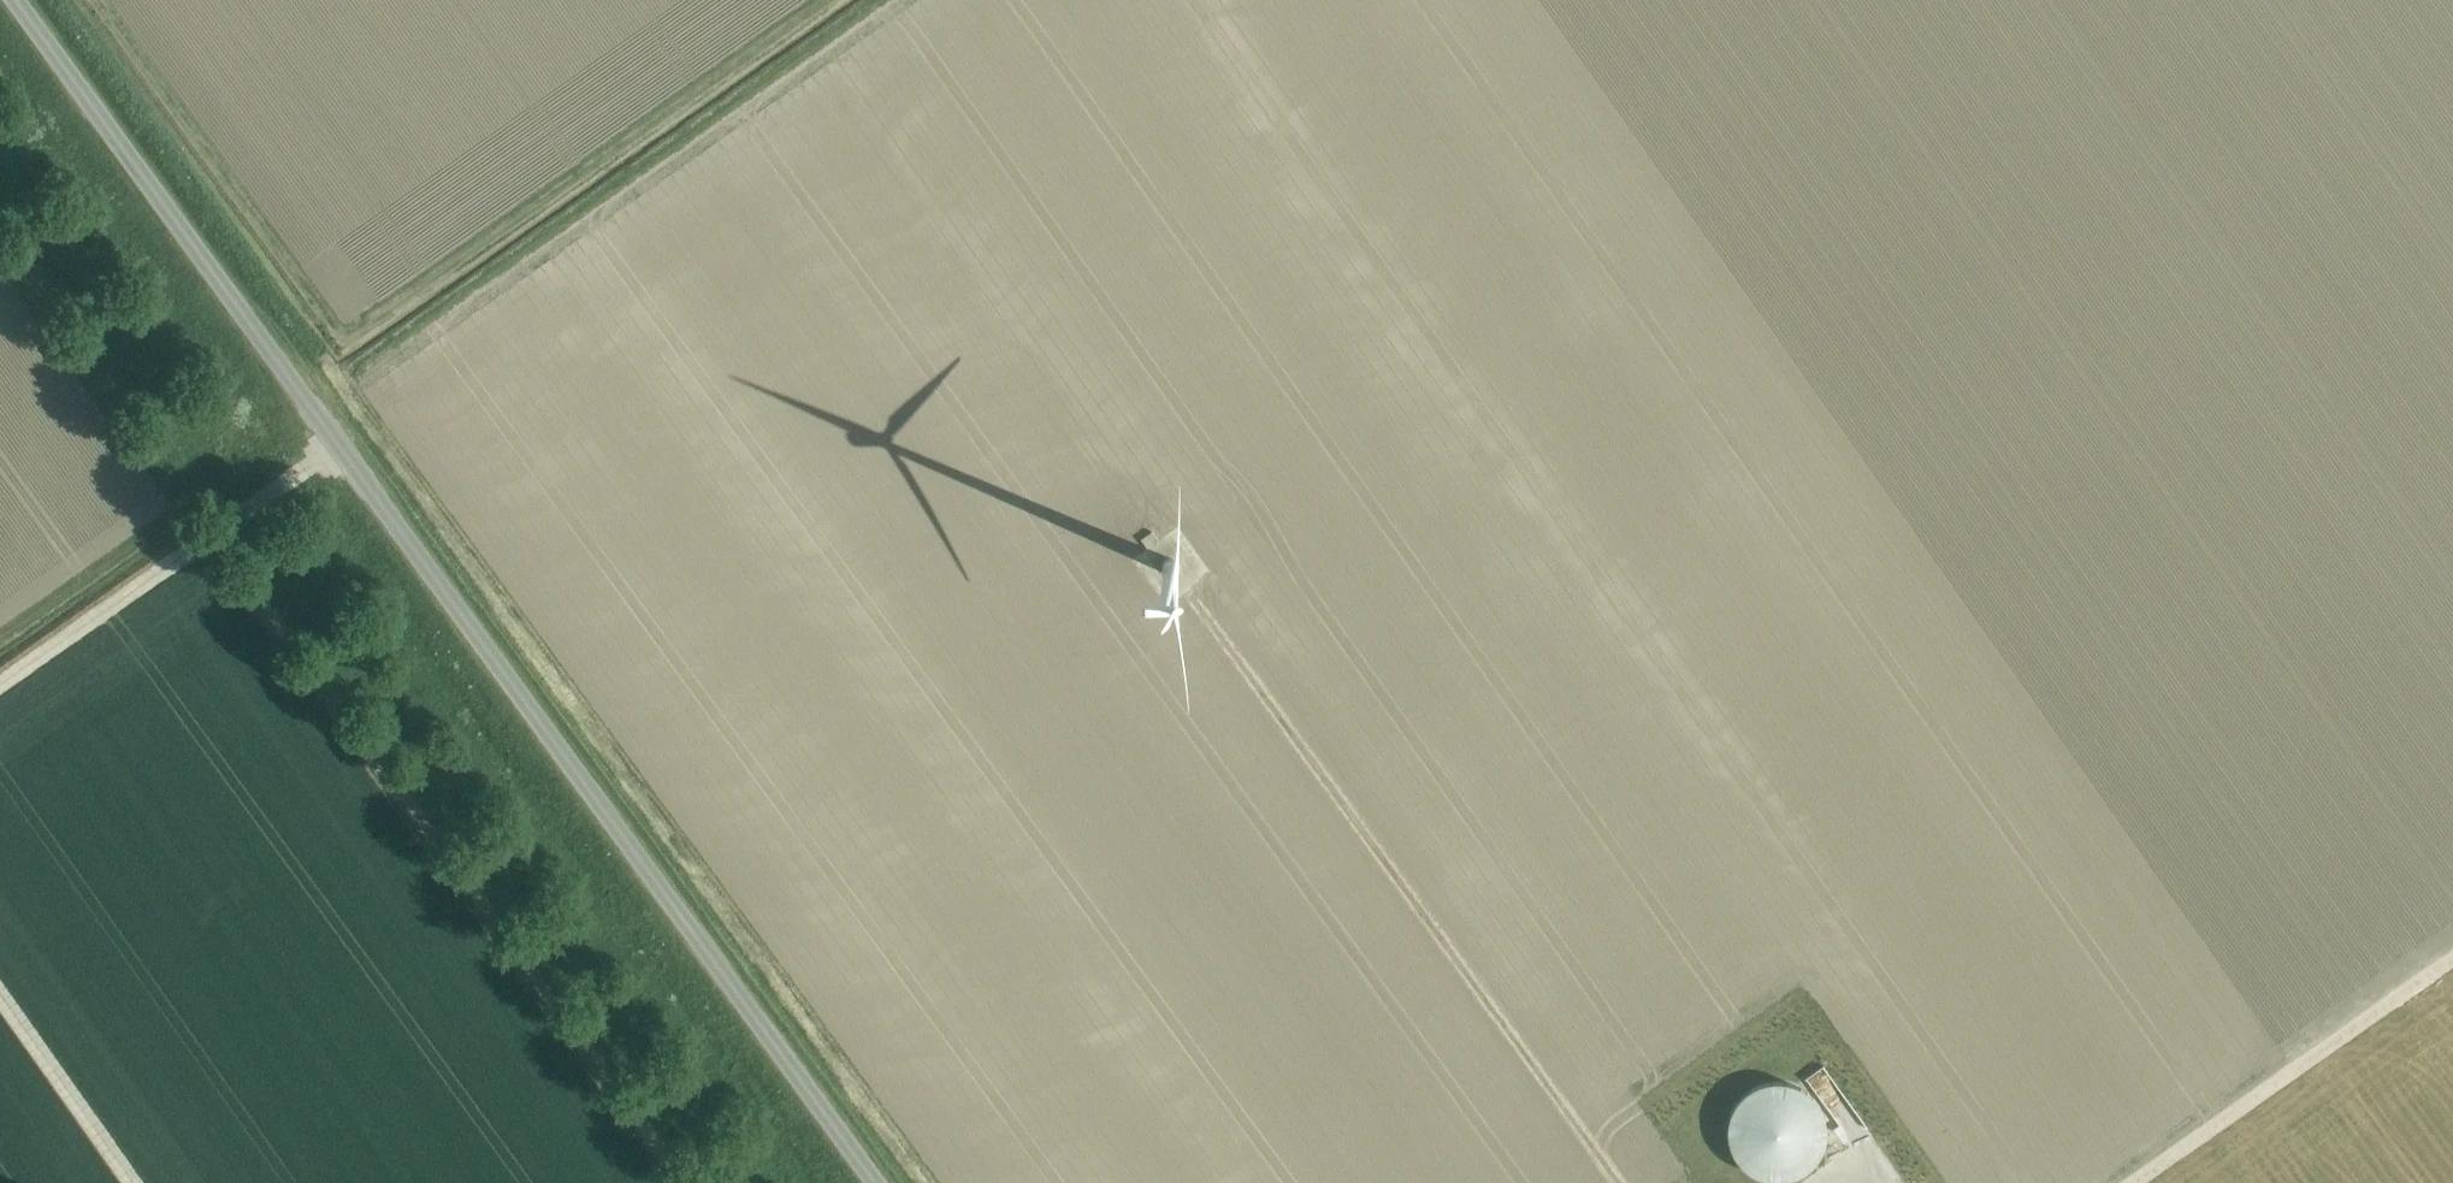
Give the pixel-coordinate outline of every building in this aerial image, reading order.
[(1135,574),(1180,575),(1181,557),(1135,556),(1135,574)] [(1781,1082),(1773,1082),(1764,1084),(1752,1089),(1741,1098),(1734,1108),(1729,1122),(1729,1133),(1730,1144),(1734,1153),(1741,1164),(1749,1171),(1759,1177),(1770,1180),(1782,1180),(1794,1178),(1804,1173),(1813,1165),(1819,1157),(1824,1148),(1827,1136),(1827,1126),(1825,1116),(1820,1106),(1814,1098),(1806,1091),(1797,1086),(1781,1082)] [(1820,1164),(1831,1182),(1857,1182),(1873,1174),(1866,1161),(1877,1155),(1867,1137),(1820,1164)]
